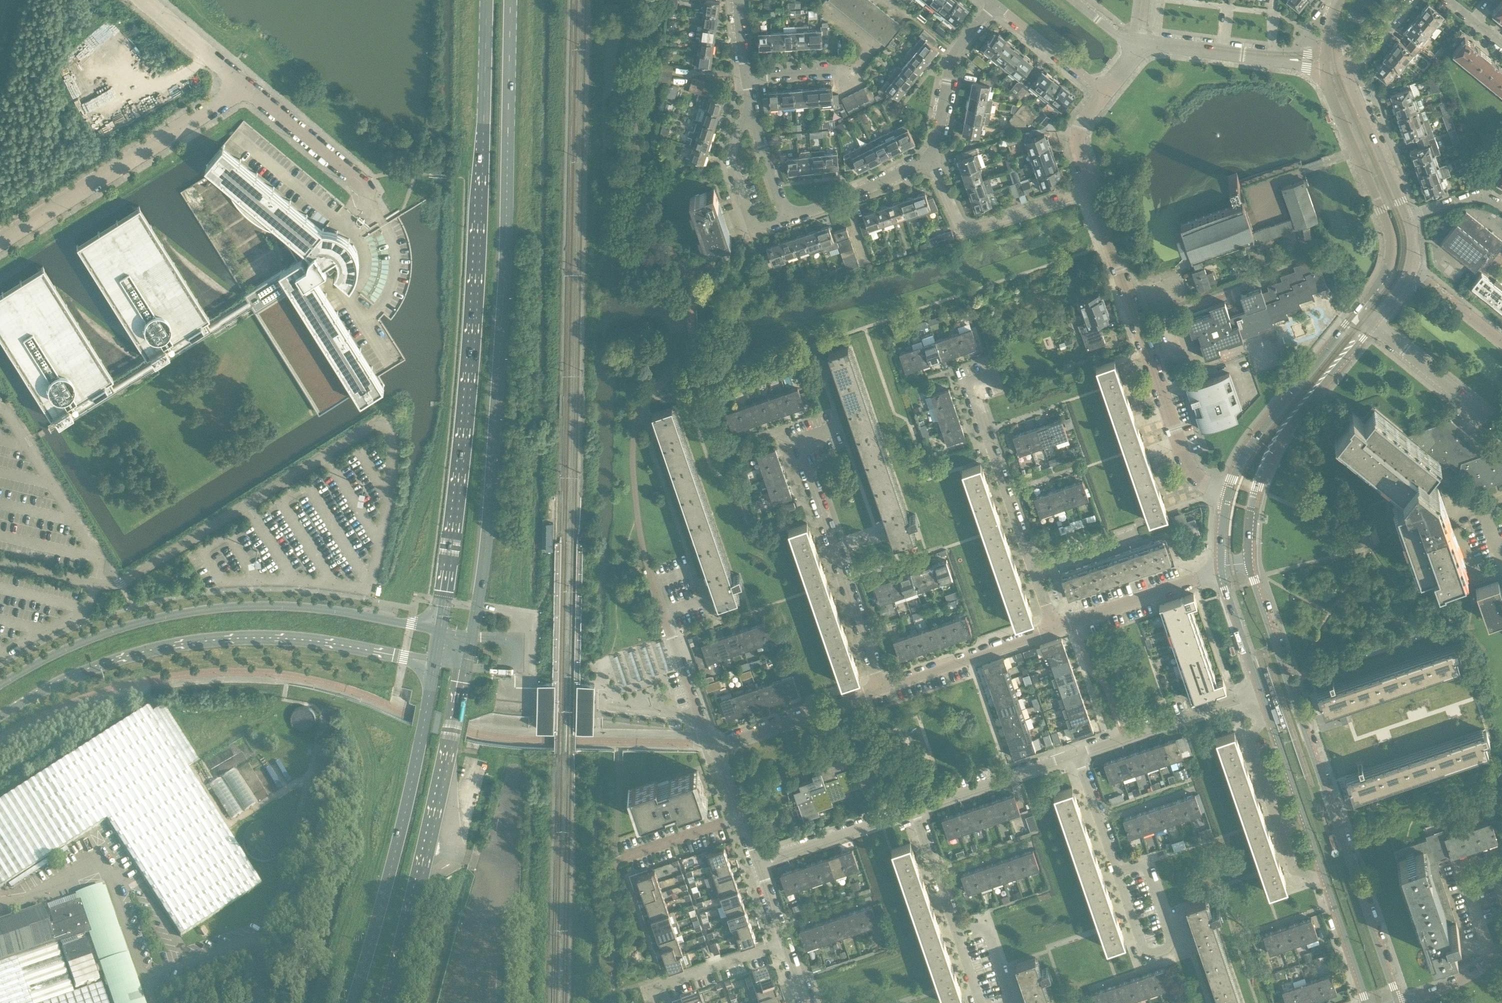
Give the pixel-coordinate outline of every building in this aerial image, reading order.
[(720,1),(714,0),(701,0),(701,1),(705,2),(704,12),(718,14),(720,1)] [(838,7),(843,11),(851,1),(850,0),(843,0),(838,7)] [(855,4),(860,8),(867,0),(859,0),(855,4)] [(860,8),(865,12),(873,2),(871,0),(867,0),(860,8)] [(927,2),(936,9),(943,0),(928,0),(927,2)] [(936,9),(944,16),(957,1),(955,0),(943,0),(936,9)] [(958,0),(957,1),(944,16),(954,24),(961,16),(962,17),(968,10),(963,7),(964,5),(958,0)] [(1299,10),(1306,0),(1287,0),(1299,10)] [(1497,5),(1491,12),(1501,21),(1501,0),(1497,5)] [(851,1),(843,11),(847,14),(855,4),(851,1)] [(873,2),(865,12),(869,16),(878,6),(873,2)] [(1428,2),(1421,11),(1438,26),(1446,16),(1428,2)] [(855,4),(847,14),(852,18),(860,8),(855,4)] [(878,6),(869,16),(874,20),(882,9),(878,6)] [(860,8),(852,18),(857,22),(865,12),(860,8)] [(882,9),(874,20),(879,23),(887,13),(882,9)] [(718,14),(704,12),(700,11),(698,24),(716,27),(718,14)] [(1421,11),(1413,21),(1430,35),(1438,26),(1421,11)] [(865,12),(857,22),(861,26),(869,16),(865,12)] [(887,13),(879,23),(883,27),(892,17),(887,13)] [(869,16),(861,26),(866,30),(874,20),(869,16)] [(892,17),(883,27),(888,31),(896,21),(892,17)] [(874,20),(866,30),(871,33),(879,23),(874,20)] [(896,21),(888,31),(893,34),(901,24),(896,21)] [(1413,37),(1410,41),(1419,49),(1430,35),(1413,21),(1406,30),(1413,37)] [(828,38),(827,22),(822,22),(823,26),(821,26),(821,29),(809,29),(810,46),(822,45),(822,39),(828,38)] [(879,23),(871,33),(875,37),(883,27),(879,23)] [(714,40),(716,27),(698,24),(696,37),(714,40)] [(796,25),(796,30),(797,46),(810,46),(809,29),(808,24),(796,25)] [(942,36),(946,31),(938,24),(934,30),(942,36)] [(883,27),(875,37),(880,41),(888,31),(883,27)] [(1457,41),(1465,32),(1460,28),(1452,37),(1457,41)] [(937,40),(924,29),(919,34),(925,39),(917,49),(930,59),(938,49),(933,45),(937,40)] [(796,30),(784,31),(784,47),(797,46),(796,30)] [(771,31),(758,32),(759,48),(772,48),(771,31)] [(784,31),(771,31),(772,48),(784,47),(784,31)] [(888,31),(880,41),(885,44),(893,34),(888,31)] [(981,46),(992,55),(1005,38),(999,33),(997,35),(994,32),(986,42),(985,42),(981,46)] [(712,52),(714,40),(696,37),(696,40),(694,50),(712,52)] [(1453,47),(1457,41),(1452,37),(1448,43),(1445,47),(1448,49),(1449,51),(1453,47)] [(1465,37),(1460,43),(1452,53),(1473,70),(1486,54),(1465,37)] [(1012,43),(1005,38),(992,55),(1001,62),(1014,47),(1011,45),(1012,43)] [(1398,39),(1390,49),(1407,63),(1419,49),(1410,41),(1406,46),(1398,39)] [(930,59),(917,49),(913,45),(905,55),(909,58),(922,68),(930,59)] [(1016,49),(1014,47),(1001,62),(1011,70),(1024,53),(1018,48),(1016,49)] [(1383,58),(1384,59),(1396,69),(1397,69),(1400,72),(1407,63),(1390,49),(1383,58)] [(711,66),(712,52),(694,50),(693,50),(692,53),(698,53),(696,64),(711,66)] [(1024,53),(1011,70),(1021,78),(1026,72),(1025,72),(1032,63),(1029,60),(1030,58),(1024,53)] [(973,60),(982,67),(986,61),(977,54),(973,60)] [(1486,54),(1473,70),(1494,87),(1501,77),(1501,67),(1486,54)] [(922,68),(909,58),(902,68),(914,78),(922,68)] [(1387,81),(1396,69),(1384,59),(1374,71),(1387,81)] [(673,65),(660,63),(660,69),(672,71),(673,65)] [(914,78),(902,68),(899,65),(891,75),(907,88),(914,78)] [(1030,85),(1039,92),(1052,76),(1046,71),(1045,73),(1042,70),(1030,85)] [(672,77),(659,75),(658,81),(671,83),(672,77)] [(898,98),(906,88),(907,88),(891,75),(888,78),(878,90),(879,92),(874,95),(877,100),(891,92),(898,98)] [(1427,78),(1432,92),(1438,90),(1441,89),(1436,75),(1427,78)] [(972,81),(970,94),(987,97),(990,84),(992,85),(993,79),(980,76),(979,82),(972,81)] [(1059,81),(1052,76),(1039,92),(1048,100),(1061,85),(1059,83),(1059,81)] [(705,81),(692,77),(690,84),(703,87),(705,81)] [(1494,87),(1501,94),(1501,77),(1494,87)] [(1011,90),(1015,94),(1022,86),(1017,82),(1011,90)] [(1415,98),(1411,87),(1410,83),(1399,86),(1401,90),(1390,94),(1394,105),(1415,98)] [(701,94),(703,87),(690,84),(689,90),(698,93),(701,94)] [(869,84),(864,87),(871,102),(877,100),(874,95),(869,84)] [(1062,84),(1061,85),(1048,100),(1047,102),(1053,107),(1055,105),(1060,109),(1068,99),(1069,100),(1072,100),(1075,97),(1074,94),(1062,84)] [(832,85),(819,86),(820,103),(833,102),(834,108),(839,107),(838,93),(832,94),(832,85)] [(819,86),(807,88),(808,104),(820,103),(819,86)] [(1022,86),(1015,94),(1020,98),(1026,90),(1022,86)] [(864,87),(858,90),(866,105),(871,102),(864,87)] [(807,88),(794,89),(796,105),(808,104),(807,88)] [(794,89),(781,90),(783,106),(796,105),(794,89)] [(783,106),(781,90),(769,91),(769,96),(762,97),(765,110),(771,110),(771,107),(783,106)] [(858,90),(853,93),(861,108),(866,105),(858,90)] [(719,112),(723,100),(710,96),(701,94),(698,93),(697,96),(704,98),(702,107),(719,112)] [(853,93),(847,95),(855,111),(861,108),(853,93)] [(987,97),(970,94),(967,107),(985,110),(987,97)] [(850,113),(855,111),(847,95),(842,98),(850,113)] [(1415,98),(1394,105),(1398,116),(1419,108),(1415,98)] [(1015,112),(1020,116),(1028,105),(1023,102),(1015,112)] [(1028,105),(1020,116),(1024,120),(1033,109),(1028,105)] [(715,125),(719,112),(702,107),(700,106),(696,119),(702,120),(715,125)] [(985,110),(967,107),(965,119),(982,123),(988,124),(991,111),(985,110)] [(1419,108),(1398,116),(1402,128),(1423,121),(1419,108)] [(1033,109),(1024,120),(1029,124),(1035,116),(1038,113),(1033,109)] [(1041,109),(1038,113),(1035,116),(1045,125),(1051,118),(1041,109)] [(869,120),(864,111),(859,114),(863,123),(869,120)] [(715,125),(702,120),(696,119),(693,117),(692,120),(697,122),(694,132),(711,137),(715,125)] [(982,123),(965,119),(962,133),(980,136),(982,123)] [(1428,119),(1423,121),(1402,128),(1406,139),(1415,136),(1417,141),(1429,137),(1434,135),(1428,119)] [(662,130),(669,132),(671,123),(664,121),(662,130)] [(838,130),(845,127),(842,121),(835,124),(838,130)] [(903,148),(896,134),(893,128),(882,134),(884,137),(885,139),(892,154),(903,148)] [(907,128),(896,134),(903,148),(915,142),(907,128)] [(1455,128),(1449,130),(1454,146),(1460,144),(1455,128)] [(711,137),(694,132),(689,130),(687,135),(692,137),(690,144),(707,150),(711,137)] [(1026,139),(1030,152),(1050,145),(1048,137),(1046,138),(1044,134),(1032,138),(1031,137),(1026,139)] [(1019,141),(1016,135),(1006,138),(1008,144),(1019,141)] [(1434,135),(1429,137),(1417,141),(1419,147),(1410,150),(1414,161),(1435,154),(1440,152),(1434,135)] [(892,154),(885,139),(884,137),(880,138),(879,136),(871,140),(881,160),(892,154)] [(881,160),(871,140),(860,145),(870,165),(881,160)] [(707,150),(690,144),(684,142),(683,145),(693,148),(690,158),(703,162),(707,150)] [(252,305),(320,413),(356,390),(362,399),(385,385),(316,274),(327,267),(330,273),(331,272),(333,271),(334,270),(334,269),(335,268),(337,269),(337,270),(336,271),(335,272),(351,285),(353,281),(357,275),(358,274),(358,273),(358,272),(359,271),(359,269),(359,267),(360,265),(360,263),(360,261),(359,259),(359,257),(359,255),(358,253),(358,251),(357,249),(357,248),(356,247),(355,246),(355,245),(353,243),(351,240),(350,239),(349,237),(347,236),(346,234),(344,233),(342,231),(339,230),(337,229),(335,228),(332,228),(327,227),(324,227),(224,144),(206,164),(213,170),(224,179),(226,184),(228,189),(231,194),(234,199),(237,204),(241,208),(245,212),(249,216),(253,219),(258,223),(263,225),(268,228),(273,230),(279,232),(281,232),(298,258),(285,266),(286,267),(283,269),(283,270),(281,271),(281,270),(245,293),(252,305)] [(870,165),(860,145),(848,151),(851,156),(859,171),(870,165)] [(1050,145),(1030,152),(1034,163),(1053,157),(1051,153),(1053,153),(1050,145)] [(958,160),(963,174),(979,169),(975,154),(978,153),(976,147),(961,152),(963,158),(958,160)] [(826,169),(824,153),(824,149),(811,150),(812,151),(814,170),(826,169)] [(814,170),(812,151),(809,150),(801,151),(799,153),(799,156),(801,172),(814,170)] [(837,151),(824,153),(826,169),(839,167),(837,151)] [(1439,165),(1435,154),(1414,161),(1418,172),(1439,165)] [(788,173),(801,172),(799,156),(787,157),(788,173)] [(1495,156),(1489,166),(1494,169),(1500,159),(1495,156)] [(1053,157),(1034,163),(1038,175),(1058,168),(1055,160),(1054,160),(1053,157)] [(1494,169),(1500,173),(1501,169),(1501,160),(1500,159),(1494,169)] [(1439,165),(1418,172),(1422,184),(1443,177),(1439,165)] [(1058,168),(1038,175),(1042,187),(1048,185),(1047,184),(1060,180),(1059,176),(1061,175),(1058,168)] [(979,169),(963,174),(967,186),(983,180),(979,169)] [(1252,231),(1245,211),(1244,207),(1242,203),(1235,185),(1240,183),(1239,181),(1237,174),(1227,177),(1231,187),(1230,187),(1236,206),(1180,225),(1183,232),(1176,235),(1182,252),(1189,251),(1191,258),(1192,257),(1196,269),(1192,270),(1199,289),(1210,285),(1210,284),(1216,282),(1212,271),(1206,273),(1204,266),(1203,266),(1199,255),(1242,240),(1243,243),(1245,243),(1246,245),(1255,242),(1255,241),(1296,227),(1296,226),(1317,219),(1304,179),(1282,187),(1293,218),(1252,231)] [(1443,177),(1422,184),(1426,196),(1435,192),(1437,198),(1449,194),(1443,177)] [(983,180),(967,186),(970,197),(987,192),(983,180)] [(1020,180),(1014,182),(1019,195),(1025,193),(1020,180)] [(1026,193),(1032,191),(1028,180),(1022,182),(1026,193)] [(1013,197),(1019,195),(1014,182),(1009,184),(1013,197)] [(690,196),(707,246),(731,238),(714,188),(713,188),(714,191),(707,193),(706,191),(690,196)] [(927,198),(925,192),(913,197),(918,212),(919,216),(924,214),(923,210),(930,207),(927,198)] [(987,192),(970,197),(975,210),(992,204),(987,192)] [(918,212),(913,197),(900,201),(905,216),(907,220),(912,218),(910,214),(918,212)] [(923,210),(924,214),(938,210),(933,197),(927,198),(930,207),(923,210)] [(888,205),(893,220),(894,224),(897,223),(896,219),(905,216),(900,201),(888,205)] [(205,319),(209,317),(157,234),(139,205),(76,245),(94,274),(141,349),(146,356),(149,354),(156,365),(212,330),(205,319)] [(888,205),(876,209),(881,224),(882,228),(885,227),(884,223),(893,220),(888,205)] [(863,214),(865,220),(859,223),(863,235),(869,233),(873,231),(871,228),(881,224),(876,209),(863,214)] [(1466,211),(1440,242),(1441,243),(1441,242),(1474,269),(1474,270),(1479,264),(1484,268),(1501,246),(1501,239),(1466,211)] [(829,225),(816,230),(821,245),(822,249),(825,248),(824,244),(836,240),(834,232),(831,233),(829,225)] [(834,231),(834,232),(836,240),(849,235),(846,227),(834,231)] [(816,230),(804,234),(809,249),(810,253),(813,252),(812,248),(821,245),(816,230)] [(935,245),(953,239),(950,230),(932,236),(935,245)] [(791,238),(796,253),(798,257),(801,256),(799,252),(809,249),(804,234),(791,238)] [(849,235),(836,240),(838,246),(851,241),(849,235)] [(791,238),(779,243),(784,257),(785,261),(788,260),(787,257),(796,253),(791,238)] [(851,241),(838,246),(841,252),(853,247),(851,241)] [(769,253),(763,255),(767,268),(776,264),(775,261),(784,257),(779,243),(767,247),(769,253)] [(853,247),(841,252),(843,257),(855,253),(853,247)] [(855,253),(843,257),(845,263),(857,259),(855,253)] [(761,270),(767,268),(763,255),(757,257),(761,270)] [(1286,311),(1300,306),(1299,301),(1314,296),(1312,292),(1327,287),(1317,257),(1308,260),(1309,262),(1302,264),(1302,263),(1294,266),(1296,271),(1289,274),(1289,272),(1280,275),(1282,281),(1276,283),(1276,282),(1267,285),(1269,291),(1262,293),(1261,288),(1240,295),(1246,311),(1230,316),(1225,301),(1209,306),(1211,312),(1203,316),(1202,314),(1186,319),(1188,324),(1186,324),(1187,326),(1188,326),(1192,335),(1198,333),(1201,342),(1200,342),(1205,358),(1221,353),(1218,346),(1227,343),(1228,344),(1243,339),(1242,337),(1259,331),(1258,329),(1273,324),(1272,321),(1287,316),(1286,311)] [(857,259),(845,263),(847,269),(859,265),(857,259)] [(113,377),(60,293),(43,266),(0,292),(0,338),(50,417),(53,414),(60,425),(116,390),(109,379),(113,377)] [(1496,279),(1493,282),(1481,272),(1471,285),(1501,310),(1501,284),(1496,279)] [(1335,291),(1340,306),(1346,304),(1341,289),(1335,291)] [(1076,294),(1082,312),(1105,305),(1102,296),(1100,297),(1099,292),(1089,295),(1087,290),(1076,294)] [(1108,314),(1105,305),(1082,312),(1086,322),(1078,324),(1087,350),(1106,343),(1098,322),(1108,319),(1106,314),(1108,314)] [(971,328),(959,332),(966,350),(977,346),(971,328)] [(959,332),(948,336),(954,354),(966,350),(959,332)] [(948,336),(936,340),(942,358),(954,354),(948,336)] [(1070,339),(1060,342),(1062,347),(1072,344),(1070,339)] [(936,340),(924,344),(930,362),(942,358),(936,340)] [(918,366),(912,348),(911,344),(907,345),(909,349),(900,353),(906,371),(918,366)] [(930,362),(924,344),(912,348),(918,366),(930,362)] [(907,518),(848,346),(828,353),(833,366),(829,367),(831,373),(835,372),(887,525),(884,527),(886,533),(890,532),(894,545),(914,538),(910,526),(919,524),(915,513),(907,518)] [(1125,390),(1120,378),(1122,377),(1121,372),(1119,373),(1114,359),(1096,366),(1107,397),(1115,394),(1125,390)] [(1241,405),(1229,372),(1194,384),(1197,394),(1190,396),(1201,429),(1237,417),(1234,408),(1241,405)] [(798,387),(785,392),(792,410),(804,405),(798,387)] [(931,395),(935,407),(953,400),(949,389),(931,395)] [(1125,390),(1115,394),(1107,397),(1117,428),(1135,421),(1131,408),(1133,408),(1131,403),(1129,404),(1125,390)] [(785,392),(774,396),(780,414),(792,410),(785,392)] [(774,396),(762,400),(768,418),(780,414),(774,396)] [(762,400),(750,404),(757,422),(768,418),(762,400)] [(953,400),(935,407),(939,419),(957,412),(953,400)] [(750,404),(739,408),(745,426),(757,422),(750,404)] [(731,578),(672,406),(653,413),(657,426),(653,427),(656,433),(659,432),(712,586),(708,587),(710,593),(714,592),(718,605),(738,598),(734,586),(743,584),(740,573),(731,578)] [(732,430),(745,426),(739,408),(726,412),(732,430)] [(1443,462),(1450,460),(1460,468),(1458,476),(1474,489),(1499,481),(1499,480),(1501,479),(1501,461),(1490,452),(1490,451),(1450,419),(1408,434),(1375,408),(1364,422),(1352,412),(1348,417),(1349,418),(1336,435),(1401,488),(1404,496),(1395,500),(1418,566),(1431,561),(1436,576),(1442,574),(1443,573),(1442,572),(1463,565),(1440,499),(1441,499),(1440,497),(1439,496),(1440,495),(1440,494),(1435,490),(1434,490),(1434,489),(1435,488),(1436,487),(1436,486),(1435,487),(1435,486),(1433,484),(1434,484),(1433,484),(1426,479),(1435,467),(1438,464),(1443,462)] [(957,412),(939,419),(943,430),(961,424),(957,412)] [(1061,419),(1049,423),(1055,441),(1067,437),(1061,419)] [(1146,452),(1142,439),(1143,438),(1142,434),(1140,434),(1135,421),(1117,428),(1128,458),(1146,452)] [(1049,423),(1037,427),(1043,445),(1055,441),(1049,423)] [(961,424),(943,430),(947,443),(965,436),(961,424)] [(1037,427),(1025,431),(1032,449),(1043,445),(1037,427)] [(1025,431),(1013,435),(1019,453),(1032,449),(1025,431)] [(757,454),(761,466),(779,460),(775,448),(757,454)] [(1156,483),(1152,470),(1154,469),(1152,464),(1150,465),(1146,452),(1128,458),(1138,489),(1156,483)] [(779,460),(761,466),(765,478),(783,472),(779,460)] [(962,469),(973,500),(982,497),(991,494),(987,481),(988,480),(987,476),(985,476),(980,463),(962,469)] [(783,472),(765,478),(770,490),(788,484),(783,472)] [(1082,480),(1070,484),(1076,502),(1088,498),(1082,480)] [(1167,514),(1163,500),(1164,500),(1163,495),(1161,496),(1156,483),(1138,489),(1149,520),(1167,514)] [(788,484),(770,490),(774,502),(792,496),(788,484)] [(1070,484),(1058,488),(1064,506),(1076,502),(1070,484)] [(1058,488),(1046,492),(1053,511),(1064,506),(1058,488)] [(1046,492),(1034,497),(1040,515),(1053,511),(1046,492)] [(991,494),(982,497),(973,500),(984,531),(992,528),(1002,525),(997,512),(999,511),(997,507),(996,507),(991,494)] [(756,507),(766,504),(764,496),(753,499),(756,507)] [(1080,518),(1074,520),(1076,527),(1082,525),(1080,518)] [(1205,549),(1195,518),(1174,524),(1176,531),(1173,532),(1182,556),(1205,549)] [(789,528),(800,560),(818,554),(813,540),(815,540),(814,535),(812,536),(807,522),(789,528)] [(1070,523),(1058,527),(1061,533),(1072,529),(1070,523)] [(1002,525),(992,528),(984,531),(994,562),(1003,559),(1012,556),(1008,543),(1009,542),(1008,537),(1006,538),(1002,525)] [(1068,596),(1109,582),(1171,561),(1167,551),(1170,550),(1166,537),(1061,573),(1062,577),(1068,596)] [(818,554),(800,560),(810,590),(828,584),(824,571),(826,570),(824,566),(822,567),(818,554)] [(1012,556),(1003,559),(994,562),(1004,592),(1023,586),(1018,573),(1020,573),(1018,568),(1017,569),(1012,556)] [(946,559),(934,564),(940,582),(952,577),(946,559)] [(934,564),(922,568),(928,586),(940,582),(934,564)] [(922,568),(910,572),(917,590),(928,586),(922,568)] [(910,572),(899,576),(905,594),(917,590),(910,572)] [(1462,587),(1445,574),(1445,573),(1443,573),(1442,574),(1443,577),(1457,589),(1458,592),(1475,586),(1487,619),(1501,614),(1501,573),(1462,587)] [(899,576),(887,580),(893,598),(905,594),(899,576)] [(881,602),(893,598),(887,580),(875,584),(881,602)] [(828,584),(810,590),(821,621),(839,615),(834,602),(836,601),(835,597),(833,597),(828,584)] [(1023,586),(1004,592),(1015,624),(1033,618),(1029,604),(1031,603),(1029,599),(1027,599),(1023,586)] [(1189,608),(1198,605),(1194,593),(1184,596),(1181,595),(1180,597),(1159,605),(1191,699),(1213,692),(1215,693),(1216,691),(1226,687),(1222,675),(1213,678),(1189,608)] [(849,646),(845,633),(847,632),(845,627),(843,628),(839,615),(821,621),(831,652),(849,646)] [(965,615),(953,620),(959,638),(972,633),(965,615)] [(774,619),(762,623),(768,641),(780,637),(774,619)] [(953,620),(941,624),(947,642),(959,638),(953,620)] [(762,623),(749,627),(756,645),(768,641),(762,623)] [(941,624),(929,628),(936,646),(947,642),(941,624)] [(749,627),(738,631),(744,649),(756,645),(749,627)] [(929,628),(918,632),(924,650),(936,646),(929,628)] [(738,631),(726,635),(732,653),(744,649),(738,631)] [(918,632),(906,636),(912,654),(924,650),(918,632)] [(726,635),(713,639),(719,657),(732,653),(726,635)] [(900,658),(912,654),(906,636),(894,640),(900,658)] [(1062,637),(1040,645),(1044,655),(1065,648),(1062,637)] [(708,661),(719,657),(713,639),(702,643),(708,661)] [(849,646),(831,652),(842,683),(848,681),(860,677),(855,663),(857,663),(856,658),(854,659),(849,646)] [(1452,647),(1317,693),(1324,713),(1337,709),(1338,712),(1344,710),(1343,707),(1459,667),(1455,656),(1460,654),(1457,646),(1452,648),(1452,647)] [(1065,648),(1044,655),(1047,665),(1069,658),(1065,648)] [(610,655),(597,659),(600,668),(612,664),(610,655)] [(1004,657),(982,664),(986,675),(1008,667),(1004,657)] [(1069,658),(1047,665),(1051,676),(1072,668),(1069,658)] [(1008,667),(986,675),(989,685),(1011,678),(1008,667)] [(1072,668),(1051,676),(1054,686),(1076,678),(1072,668)] [(792,675),(781,679),(787,697),(799,693),(792,675)] [(1011,678),(989,685),(993,695),(1015,688),(1011,678)] [(1076,678),(1054,686),(1058,696),(1079,688),(1076,678)] [(707,691),(721,686),(719,679),(705,684),(707,691)] [(781,679),(768,683),(775,701),(787,697),(781,679)] [(768,683),(757,687),(763,705),(775,701),(768,683)] [(757,687),(745,691),(751,709),(763,705),(757,687)] [(1015,688),(993,695),(996,706),(1018,698),(1015,688)] [(1079,688),(1058,696),(1061,706),(1083,699),(1079,688)] [(745,691),(732,696),(738,713),(751,709),(745,691)] [(732,696),(721,700),(727,717),(738,713),(732,696)] [(1018,698),(996,706),(1000,716),(1022,708),(1018,698)] [(1083,699),(1061,706),(1065,716),(1086,709),(1083,699)] [(548,719),(555,719),(556,703),(543,702),(543,710),(542,718),(548,718),(548,719)] [(580,723),(594,723),(594,702),(580,702),(580,723)] [(0,801),(0,886),(106,819),(188,768),(199,761),(163,706),(153,713),(149,707),(0,801)] [(315,721),(315,720),(314,715),(311,711),(306,708),(302,707),(297,708),(293,711),(290,715),(288,720),(289,724),(292,729),(296,732),(301,734),(306,733),(311,730),(314,726),(315,721)] [(1022,708),(1000,716),(1003,726),(1025,719),(1022,708)] [(1086,709),(1065,716),(1068,727),(1090,719),(1086,709)] [(1025,719),(1003,726),(1007,736),(1029,729),(1025,719)] [(1090,719),(1068,727),(1072,737),(1094,729),(1090,719)] [(1029,729),(1007,736),(1010,746),(1032,739),(1029,729)] [(1057,730),(1051,733),(1055,743),(1061,741),(1057,730)] [(1234,731),(1216,737),(1227,768),(1235,765),(1245,762),(1240,749),(1242,749),(1241,744),(1239,745),(1234,731)] [(1481,732),(1346,778),(1353,798),(1366,793),(1367,797),(1373,795),(1372,791),(1488,752),(1484,741),(1489,739),(1486,731),(1481,733),(1481,732)] [(1049,733),(1043,735),(1046,746),(1053,744),(1049,733)] [(1176,738),(1164,742),(1170,760),(1182,756),(1176,738)] [(1032,739),(1010,746),(1014,757),(1036,749),(1032,739)] [(1164,742),(1152,746),(1158,764),(1170,760),(1164,742)] [(856,751),(855,745),(842,750),(843,755),(856,751)] [(1152,746),(1140,751),(1146,769),(1158,764),(1152,746)] [(1140,751),(1128,755),(1134,773),(1146,769),(1140,751)] [(1128,755),(1116,759),(1122,777),(1134,773),(1128,755)] [(859,785),(849,756),(840,759),(841,760),(835,762),(834,761),(826,764),(828,770),(821,772),(831,799),(846,794),(844,790),(859,785)] [(823,763),(821,758),(817,760),(817,759),(811,761),(813,767),(823,763)] [(1116,759),(1104,763),(1110,781),(1122,777),(1116,759)] [(1245,762),(1235,765),(1227,768),(1237,799),(1246,796),(1255,793),(1251,780),(1253,779),(1251,775),(1249,775),(1245,762)] [(1185,767),(1174,771),(1178,780),(1188,776),(1185,767)] [(188,768),(106,819),(180,936),(262,885),(188,768)] [(657,780),(628,790),(633,804),(637,803),(641,816),(658,811),(659,811),(666,808),(677,804),(679,809),(708,799),(698,770),(658,784),(658,782),(657,780)] [(833,804),(831,799),(821,772),(821,770),(812,773),(815,779),(808,781),(818,809),(833,804)] [(819,813),(818,809),(808,781),(808,780),(799,783),(801,789),(795,791),(795,789),(794,790),(804,819),(819,813)] [(1077,800),(1072,786),(1054,793),(1065,824),(1073,821),(1083,818),(1078,805),(1080,804),(1079,799),(1077,800)] [(1255,793),(1246,796),(1237,799),(1248,830),(1256,827),(1266,823),(1261,811),(1263,810),(1262,805),(1260,806),(1255,793)] [(1014,794),(1001,798),(1008,816),(1020,812),(1014,794)] [(1195,794),(1183,798),(1189,816),(1201,812),(1195,794)] [(1001,798),(990,802),(996,820),(1008,816),(1001,798)] [(1183,798),(1171,802),(1177,820),(1189,816),(1183,798)] [(996,820),(990,802),(978,806),(986,830),(988,829),(986,823),(996,820)] [(1171,802),(1159,806),(1165,824),(1177,820),(1171,802)] [(986,830),(978,806),(966,810),(972,828),(982,825),(984,830),(986,830)] [(1159,806),(1147,810),(1153,828),(1165,824),(1159,806)] [(966,810),(954,814),(960,832),(972,828),(966,810)] [(1147,810),(1135,814),(1141,832),(1153,828),(1147,810)] [(954,814),(942,818),(948,836),(960,832),(954,814)] [(1129,837),(1141,832),(1135,814),(1123,819),(1129,837)] [(777,834),(772,818),(766,820),(771,836),(777,834)] [(1083,818),(1073,821),(1065,824),(1075,855),(1083,852),(1093,848),(1089,835),(1091,835),(1089,830),(1087,831),(1083,818)] [(1482,824),(1476,826),(1482,846),(1486,845),(1487,847),(1491,846),(1490,843),(1498,841),(1491,820),(1482,823),(1482,824)] [(1266,823),(1256,827),(1248,830),(1258,861),(1276,854),(1272,841),(1274,841),(1272,836),(1270,837),(1266,823)] [(1467,829),(1460,831),(1467,851),(1471,850),(1472,852),(1476,851),(1475,849),(1482,846),(1476,826),(1475,825),(1467,828),(1467,829)] [(1445,836),(1443,829),(1426,835),(1427,839),(1428,839),(1435,860),(1447,856),(1447,857),(1451,856),(1451,857),(1452,856),(1445,836)] [(1452,834),(1445,836),(1452,856),(1456,855),(1457,858),(1460,857),(1460,854),(1467,851),(1460,831),(1452,834)] [(1458,929),(1435,860),(1428,839),(1427,839),(1426,839),(1393,850),(1422,934),(1424,933),(1431,953),(1455,945),(1451,932),(1458,929)] [(1184,841),(1177,843),(1179,850),(1186,847),(1184,841)] [(921,873),(916,860),(918,859),(917,855),(915,855),(910,842),(892,848),(903,880),(921,873)] [(728,857),(724,847),(702,854),(705,865),(710,863),(728,857)] [(1093,848),(1083,852),(1075,855),(1086,885),(1104,879),(1099,866),(1101,865),(1100,861),(1098,861),(1093,848)] [(858,867),(852,849),(840,853),(846,871),(847,871),(849,877),(853,875),(851,869),(858,867)] [(1033,849),(1020,854),(1027,872),(1039,867),(1033,849)] [(846,871),(840,853),(828,857),(834,875),(846,871)] [(1020,854),(1009,858),(1015,876),(1027,872),(1020,854)] [(1281,867),(1276,854),(1258,861),(1269,892),(1272,891),(1284,887),(1287,886),(1282,872),(1284,871),(1283,867),(1281,867)] [(731,868),(728,857),(710,863),(714,874),(731,868)] [(834,875),(828,857),(816,861),(822,879),(834,875)] [(1009,858),(997,862),(1003,880),(1015,876),(1009,858)] [(822,879),(816,861),(804,865),(811,883),(822,879)] [(997,862),(985,866),(991,884),(1003,880),(997,862)] [(811,883),(804,865),(793,869),(799,887),(811,883)] [(985,866),(973,870),(979,888),(991,884),(985,866)] [(735,878),(731,868),(714,874),(717,884),(735,878)] [(799,887),(793,869),(780,874),(787,892),(799,887)] [(659,881),(655,870),(637,876),(641,887),(659,881)] [(973,870),(961,874),(967,892),(979,888),(973,870)] [(931,904),(927,891),(929,890),(927,886),(925,886),(921,873),(903,880),(913,910),(931,904)] [(738,888),(735,878),(717,884),(713,885),(716,896),(721,894),(738,888)] [(1104,879),(1086,885),(1096,916),(1114,910),(1110,897),(1112,896),(1110,892),(1108,892),(1104,879)] [(861,889),(858,880),(850,883),(853,892),(861,889)] [(662,891),(659,881),(641,887),(644,897),(662,891)] [(79,894),(81,900),(92,932),(116,1002),(142,1002),(101,886),(79,894)] [(1284,887),(1272,891),(1275,900),(1287,896),(1284,887)] [(742,898),(738,888),(721,894),(724,904),(742,898)] [(666,901),(662,891),(644,897),(648,907),(666,901)] [(101,983),(73,993),(56,945),(60,944),(61,949),(78,943),(76,938),(84,935),(89,934),(92,932),(81,900),(79,894),(47,905),(49,911),(53,923),(48,925),(41,906),(33,909),(25,912),(12,916),(0,920),(0,1002),(108,1002),(101,983)] [(745,908),(742,898),(724,904),(728,914),(745,908)] [(1186,906),(1190,919),(1187,920),(1189,926),(1192,925),(1202,954),(1219,1002),(1241,1002),(1214,924),(1223,921),(1218,907),(1210,912),(1205,899),(1186,906)] [(669,912),(666,901),(648,907),(651,918),(669,912)] [(931,904),(913,910),(924,941),(942,935),(937,922),(939,921),(938,916),(936,917),(931,904)] [(878,923),(871,905),(859,909),(865,927),(878,923)] [(749,919),(745,908),(728,914),(731,925),(749,919)] [(865,927),(859,909),(847,913),(853,931),(865,927)] [(1114,910),(1096,916),(1107,947),(1125,941),(1120,928),(1122,927),(1121,922),(1119,923),(1114,910)] [(673,922),(669,912),(651,918),(655,928),(673,922)] [(853,931),(847,913),(835,917),(841,935),(853,931)] [(215,917),(199,927),(206,937),(221,927),(215,917)] [(841,935),(835,917),(824,921),(830,939),(841,935)] [(1311,918),(1299,922),(1305,940),(1317,936),(1311,918)] [(752,929),(749,919),(731,925),(735,935),(752,929)] [(830,939),(824,921),(812,925),(818,943),(830,939)] [(676,932),(673,922),(655,928),(658,938),(676,932)] [(1299,922),(1287,926),(1293,944),(1305,940),(1299,922)] [(818,943),(812,925),(800,929),(806,947),(818,943)] [(1287,926),(1276,930),(1282,948),(1293,944),(1287,926)] [(756,940),(752,929),(735,935),(738,946),(756,940)] [(1276,930),(1263,934),(1269,952),(1282,948),(1276,930)] [(806,947),(800,931),(797,933),(802,948),(806,947)] [(680,942),(676,932),(658,938),(662,948),(680,942)] [(942,935),(924,941),(934,972),(943,969),(952,965),(948,952),(950,952),(948,947),(946,948),(942,935)] [(78,943),(61,949),(75,988),(99,980),(85,940),(78,943)] [(720,952),(716,941),(710,943),(714,954),(720,952)] [(683,952),(680,942),(662,948),(665,959),(683,952)] [(711,955),(707,944),(701,946),(705,957),(711,955)] [(687,963),(683,952),(665,959),(669,969),(687,963)] [(1015,964),(1020,977),(1016,978),(1018,984),(1022,983),(1029,1002),(1051,1002),(1044,982),(1052,979),(1048,966),(1040,970),(1035,957),(1015,964)] [(952,965),(943,969),(934,972),(945,1002),(963,997),(958,983),(960,982),(959,978),(957,978),(952,965)] [(1165,968),(1153,972),(1159,990),(1171,986),(1165,968)] [(1153,972),(1141,976),(1147,994),(1159,990),(1153,972)] [(749,991),(771,984),(767,973),(745,981),(749,991)] [(1330,974),(1318,978),(1324,996),(1336,992),(1330,974)] [(1141,976),(1129,980),(1135,998),(1147,994),(1141,976)] [(1318,978),(1306,982),(1313,1000),(1324,996),(1318,978)] [(1129,980),(1117,984),(1123,1002),(1135,998),(1129,980)] [(1295,986),(1300,1002),(1304,1002),(1313,1000),(1306,982),(1295,986)] [(775,994),(771,984),(749,991),(752,1001),(757,1000),(775,994)] [(1105,988),(1110,1002),(1122,1002),(1123,1002),(1117,984),(1105,988)] [(1282,990),(1287,1002),(1300,1002),(1295,986),(1282,990)] [(1093,993),(1097,1002),(1110,1002),(1105,988),(1093,993)] [(775,994),(757,1000),(758,1002),(778,1002),(775,994)] [(703,995),(680,1002),(681,1002),(705,1002),(703,995)]
